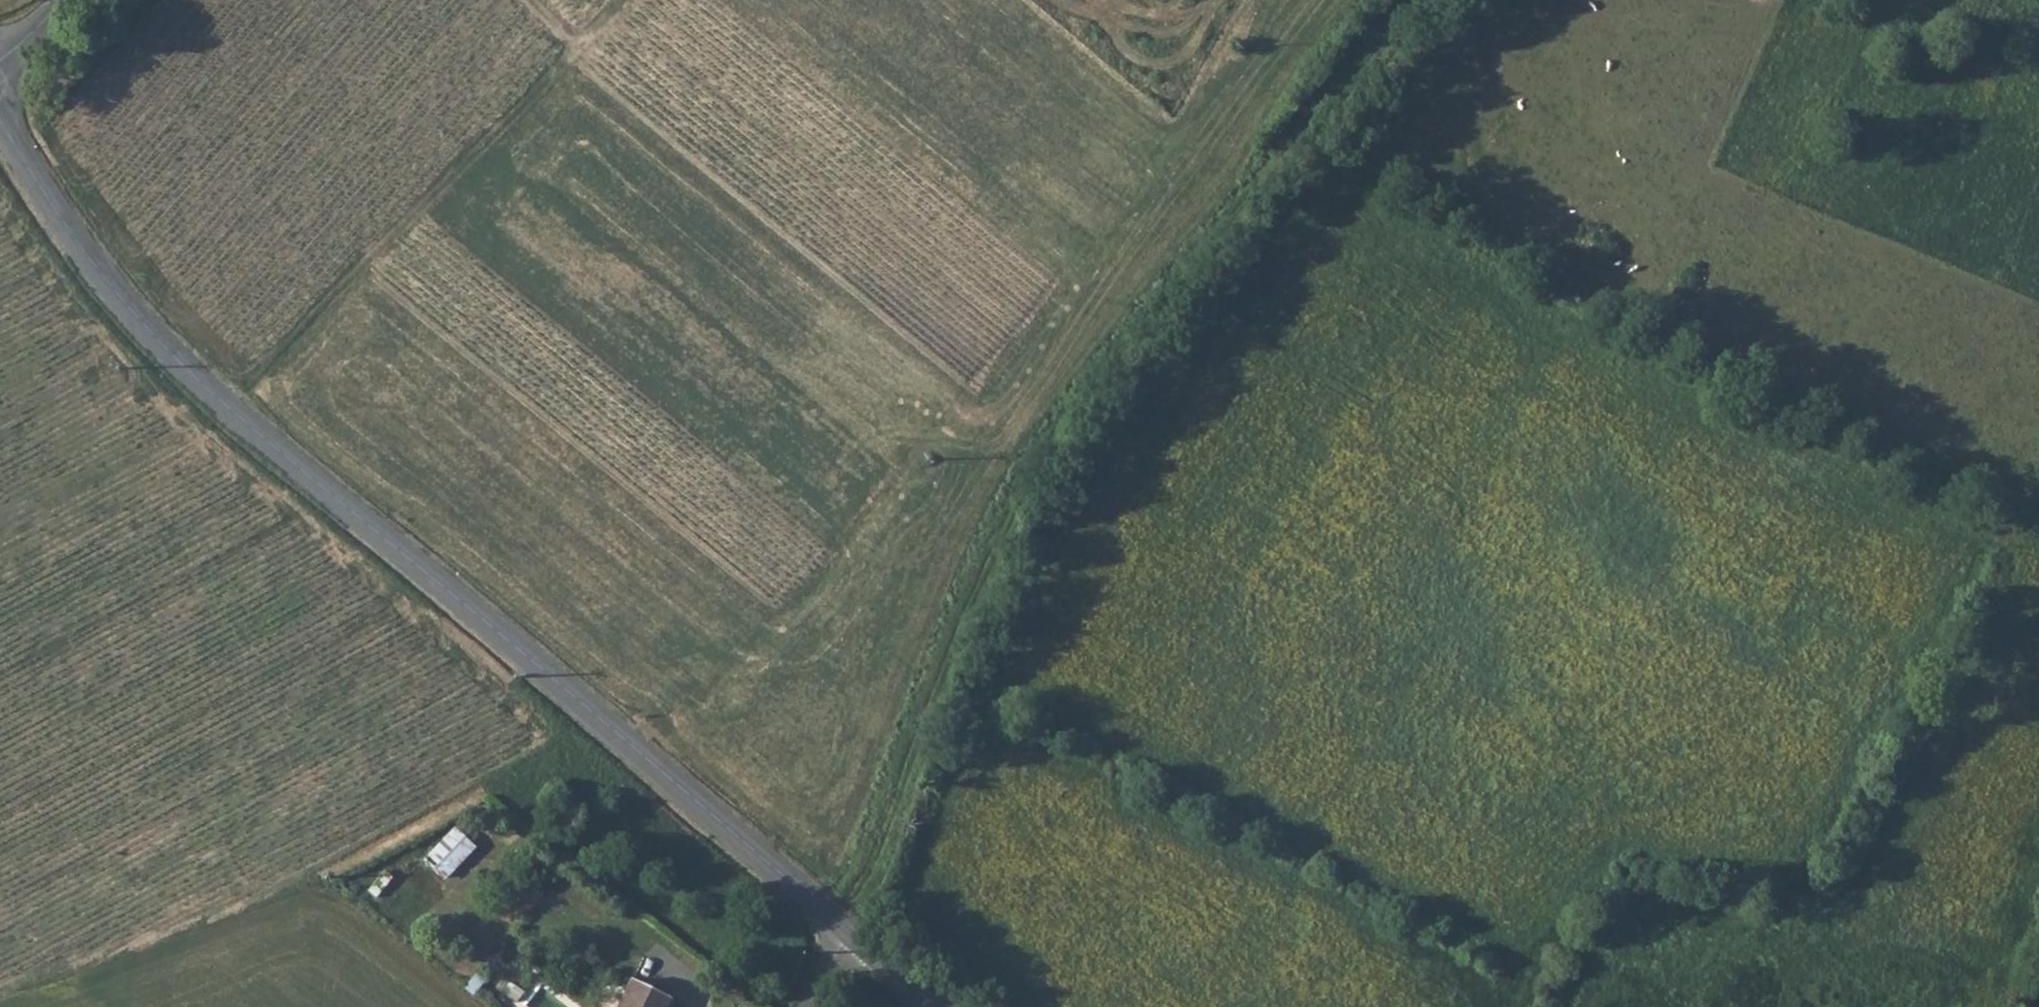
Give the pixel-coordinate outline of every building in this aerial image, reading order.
[(474,847),(455,829),(425,859),(445,878),(474,847)] [(632,978),(618,1006),(665,1006),(670,997),(632,978)] [(524,992),(514,985),(507,995),(516,1002),(524,992)]
